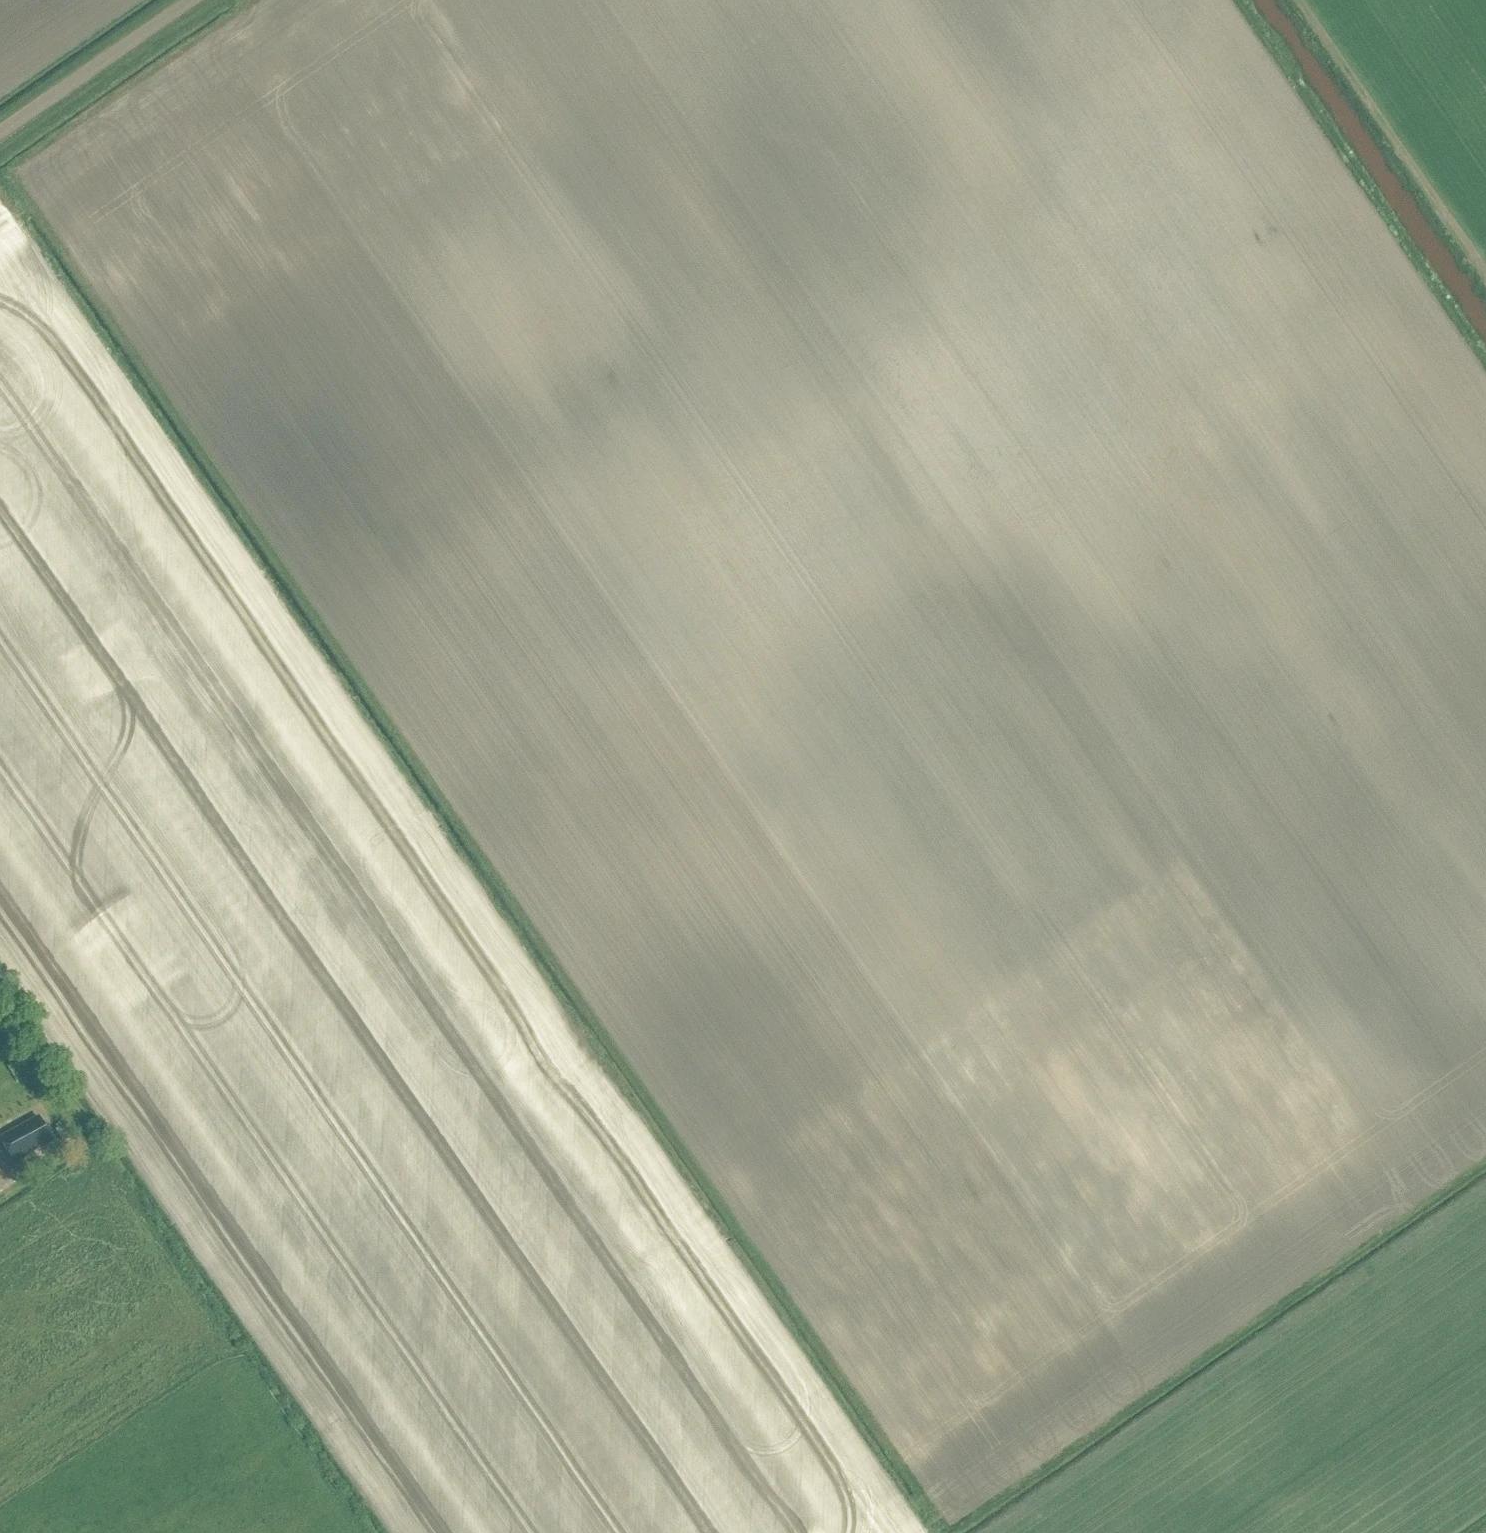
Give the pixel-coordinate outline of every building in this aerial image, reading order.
[(52,1142),(39,1119),(0,1141),(13,1164),(52,1142)]
